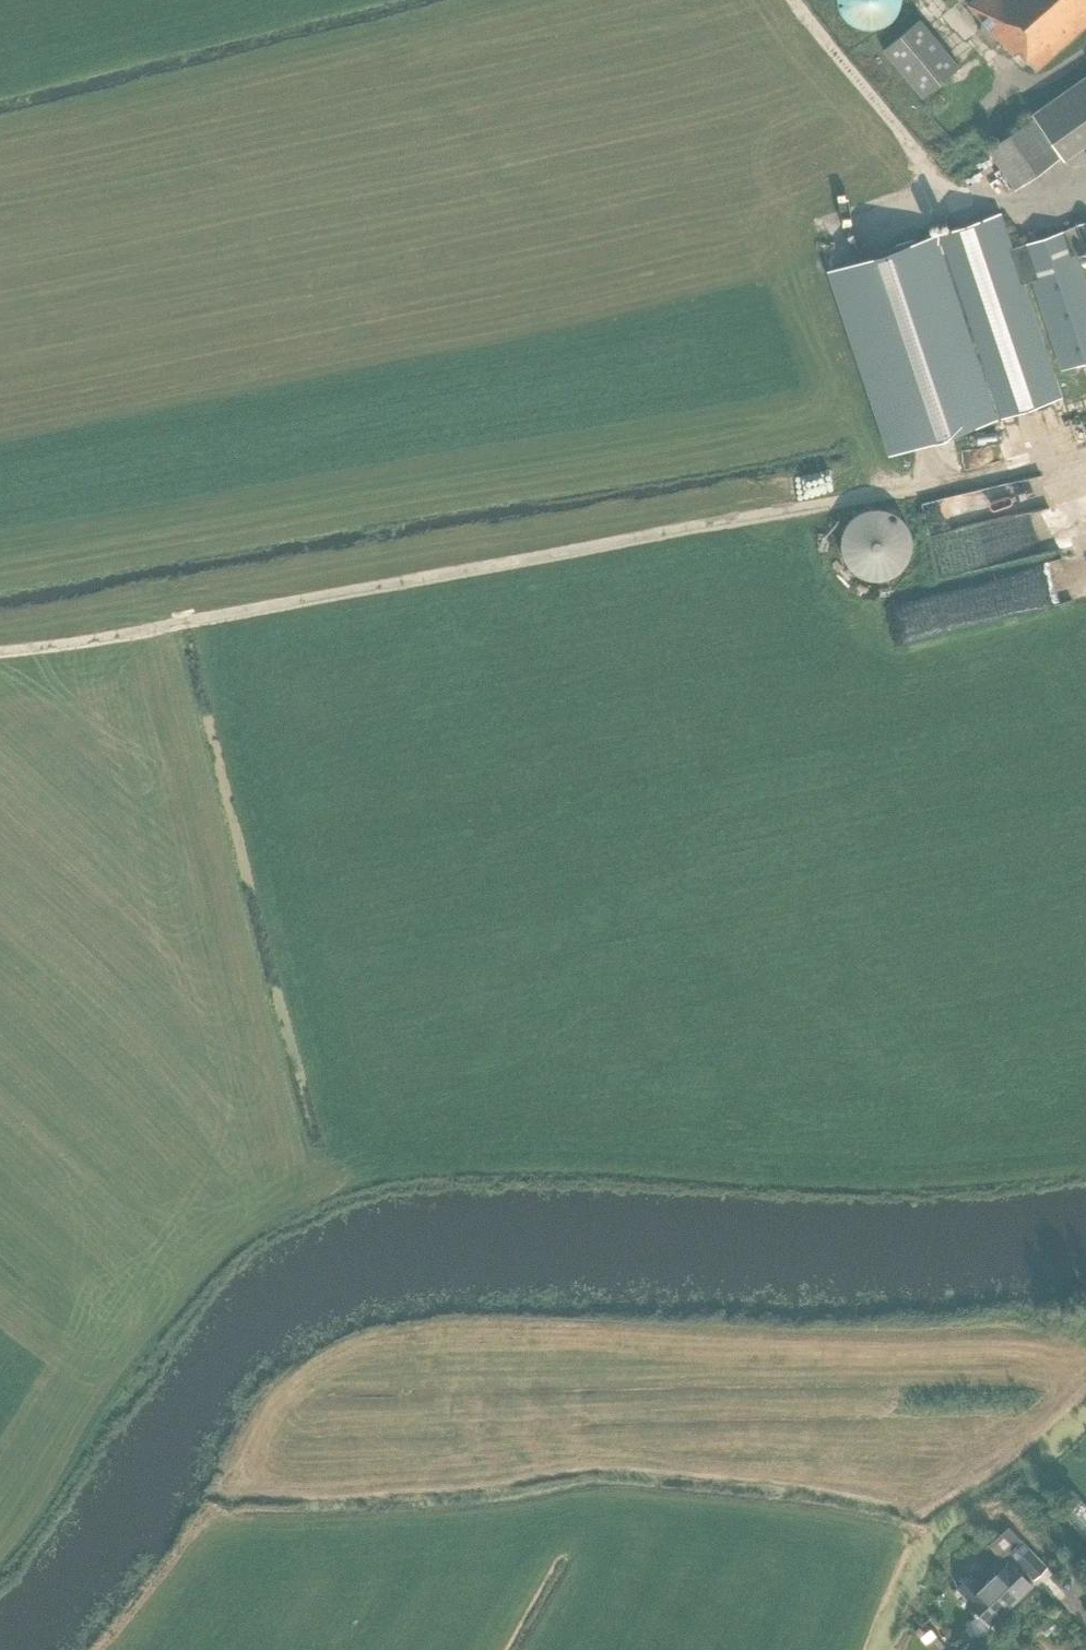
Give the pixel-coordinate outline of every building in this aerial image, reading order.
[(902,0),(837,0),(837,1),(837,5),(838,8),(839,10),(841,13),(842,16),(844,19),(847,21),(849,24),(852,26),(855,27),(857,28),(860,29),(864,30),(868,30),(873,30),(876,30),(879,29),(881,28),(884,27),(886,26),(889,24),(892,21),(894,19),(896,16),(898,13),(899,10),(901,7),(901,4),(902,1),(902,0)] [(969,5),(987,25),(980,30),(993,45),(1000,40),(1014,56),(1019,52),(1036,71),(1085,26),(1085,0),(975,0),(969,5)] [(960,67),(920,20),(883,51),(923,99),(960,67)] [(1032,115),(1063,158),(1085,142),(1085,77),(1032,115)] [(987,150),(1015,190),(1059,159),(1032,119),(987,150)] [(1085,252),(1085,220),(1013,248),(1001,212),(829,270),(891,454),(1063,398),(1025,284),(1031,282),(1062,372),(1085,363),(1085,284),(1077,256),(1085,252)] [(912,548),(912,544),(912,540),(911,537),(910,533),(909,529),(907,526),(906,524),(904,521),(901,518),(898,516),(896,514),(894,513),(890,511),(887,510),(883,509),(878,508),(875,508),(871,508),(868,509),(864,510),(862,511),(858,513),(856,514),(853,516),(850,519),(848,522),(846,525),(844,528),(842,532),(841,535),(841,539),(840,542),(840,545),(841,549),(841,552),(842,555),(843,559),(845,562),(846,564),(848,566),(850,569),(853,572),(855,573),(858,575),(862,577),(865,578),(869,579),(874,580),(876,580),(880,580),(883,580),(887,578),(890,577),(894,575),(896,574),(899,572),(901,570),(904,567),(906,564),(908,561),(910,558),(911,554),(911,552),(912,548)] [(890,593),(896,633),(947,625),(941,586),(890,593)] [(1063,1514),(1082,1534),(1085,1530),(1085,1504),(1080,1498),(1063,1514)] [(1000,1557),(1020,1538),(1007,1525),(987,1544),(1000,1557)] [(1033,1579),(1047,1565),(1021,1539),(1007,1553),(1033,1579)] [(967,1600),(966,1601),(973,1609),(972,1610),(976,1613),(977,1612),(989,1625),(1030,1584),(1008,1560),(981,1586),(969,1574),(955,1587),(967,1600)]
